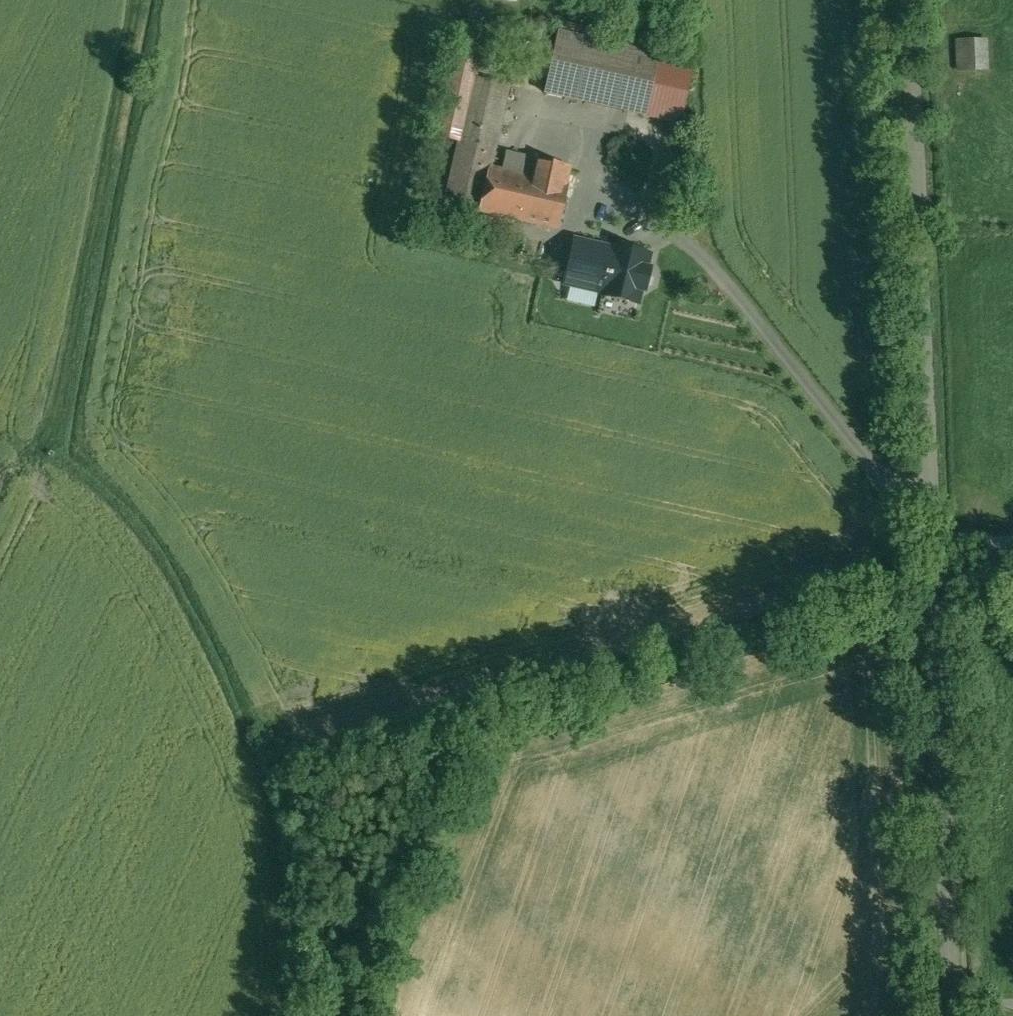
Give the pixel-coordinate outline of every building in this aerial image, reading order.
[(658,54),(558,32),(545,92),(645,115),(651,85),(658,54)] [(989,39),(958,40),(958,70),(989,69),(989,39)] [(478,76),(483,51),(453,44),(432,136),(458,142),(473,75),(478,76)] [(693,62),(658,54),(651,85),(686,93),(693,62)] [(526,171),(525,175),(490,167),(510,84),(478,76),(473,75),(458,142),(444,204),(535,225),(542,195),(545,195),(550,174),(570,178),(572,167),(537,159),(534,173),(526,171)] [(686,93),(651,85),(645,115),(680,122),(686,93)] [(550,174),(545,195),(542,195),(535,225),(558,230),(570,178),(550,174)] [(650,252),(571,234),(559,287),(638,305),(650,252)]
